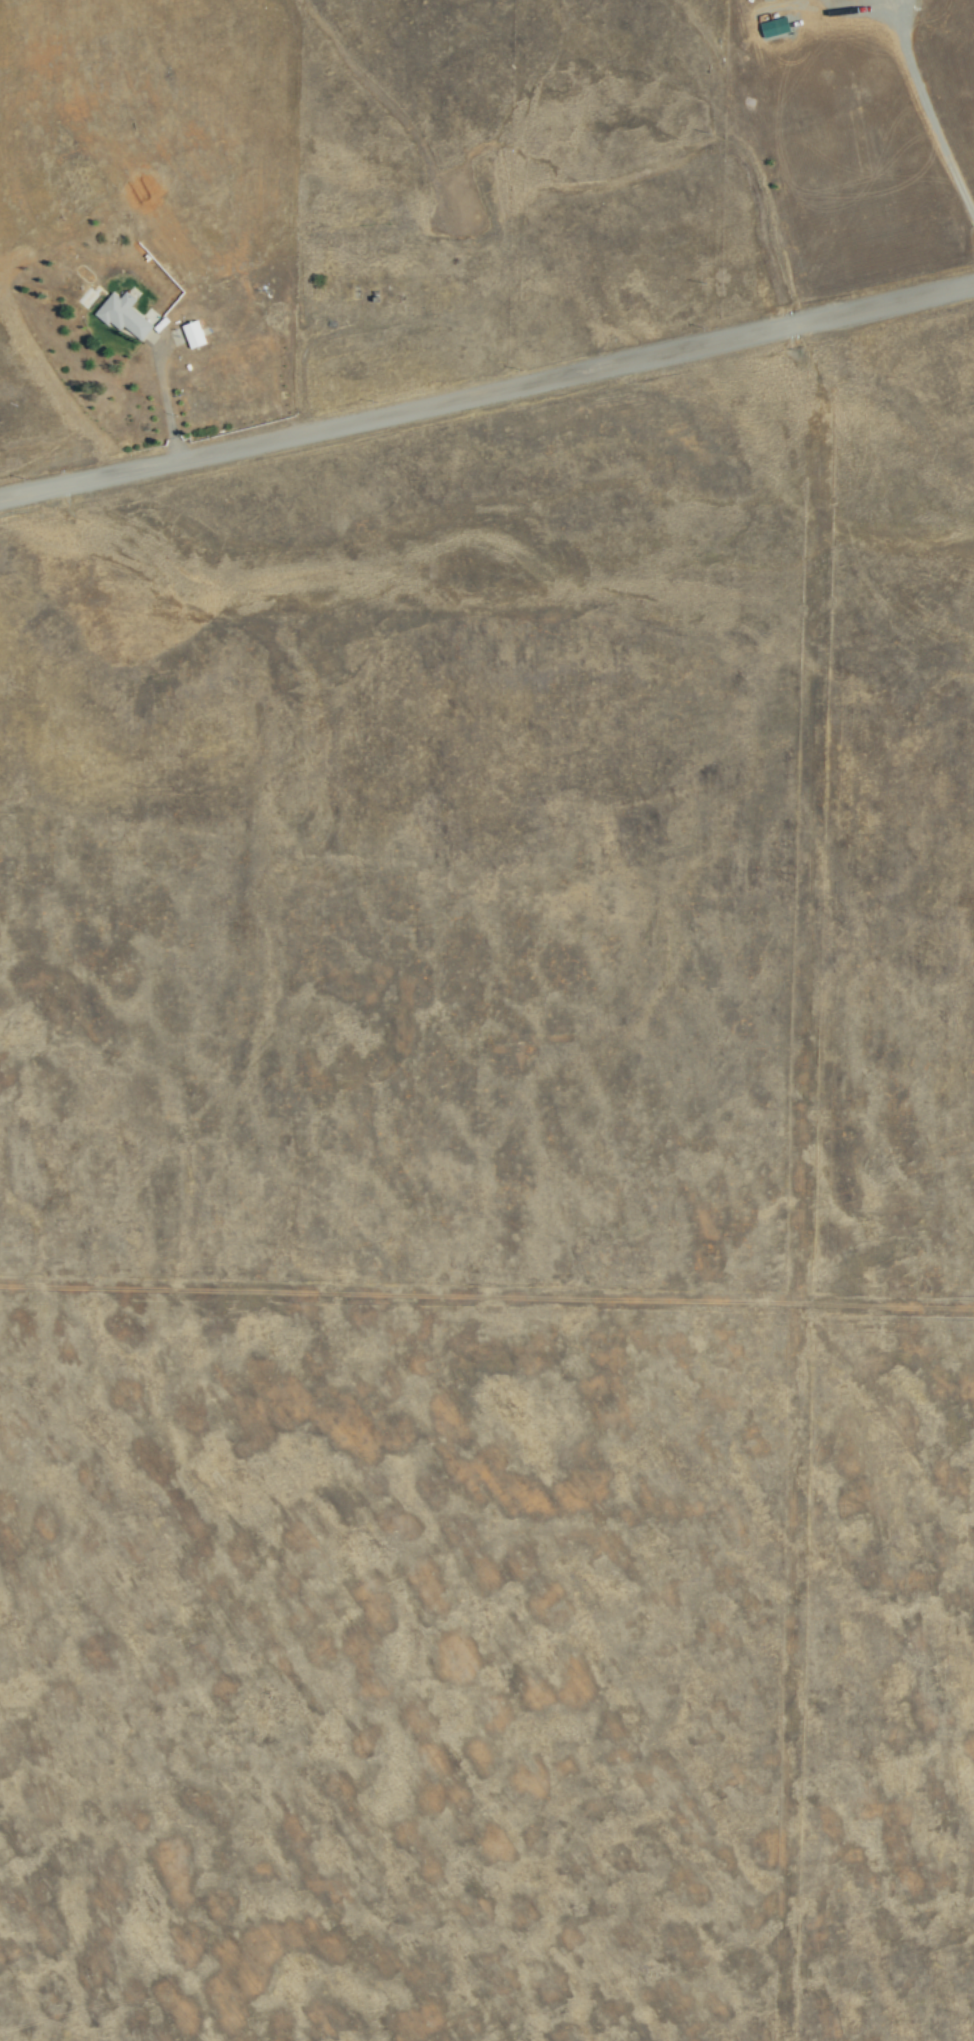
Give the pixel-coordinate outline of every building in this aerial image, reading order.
[(184,327),(191,349),(214,341),(207,320),(184,327)]
